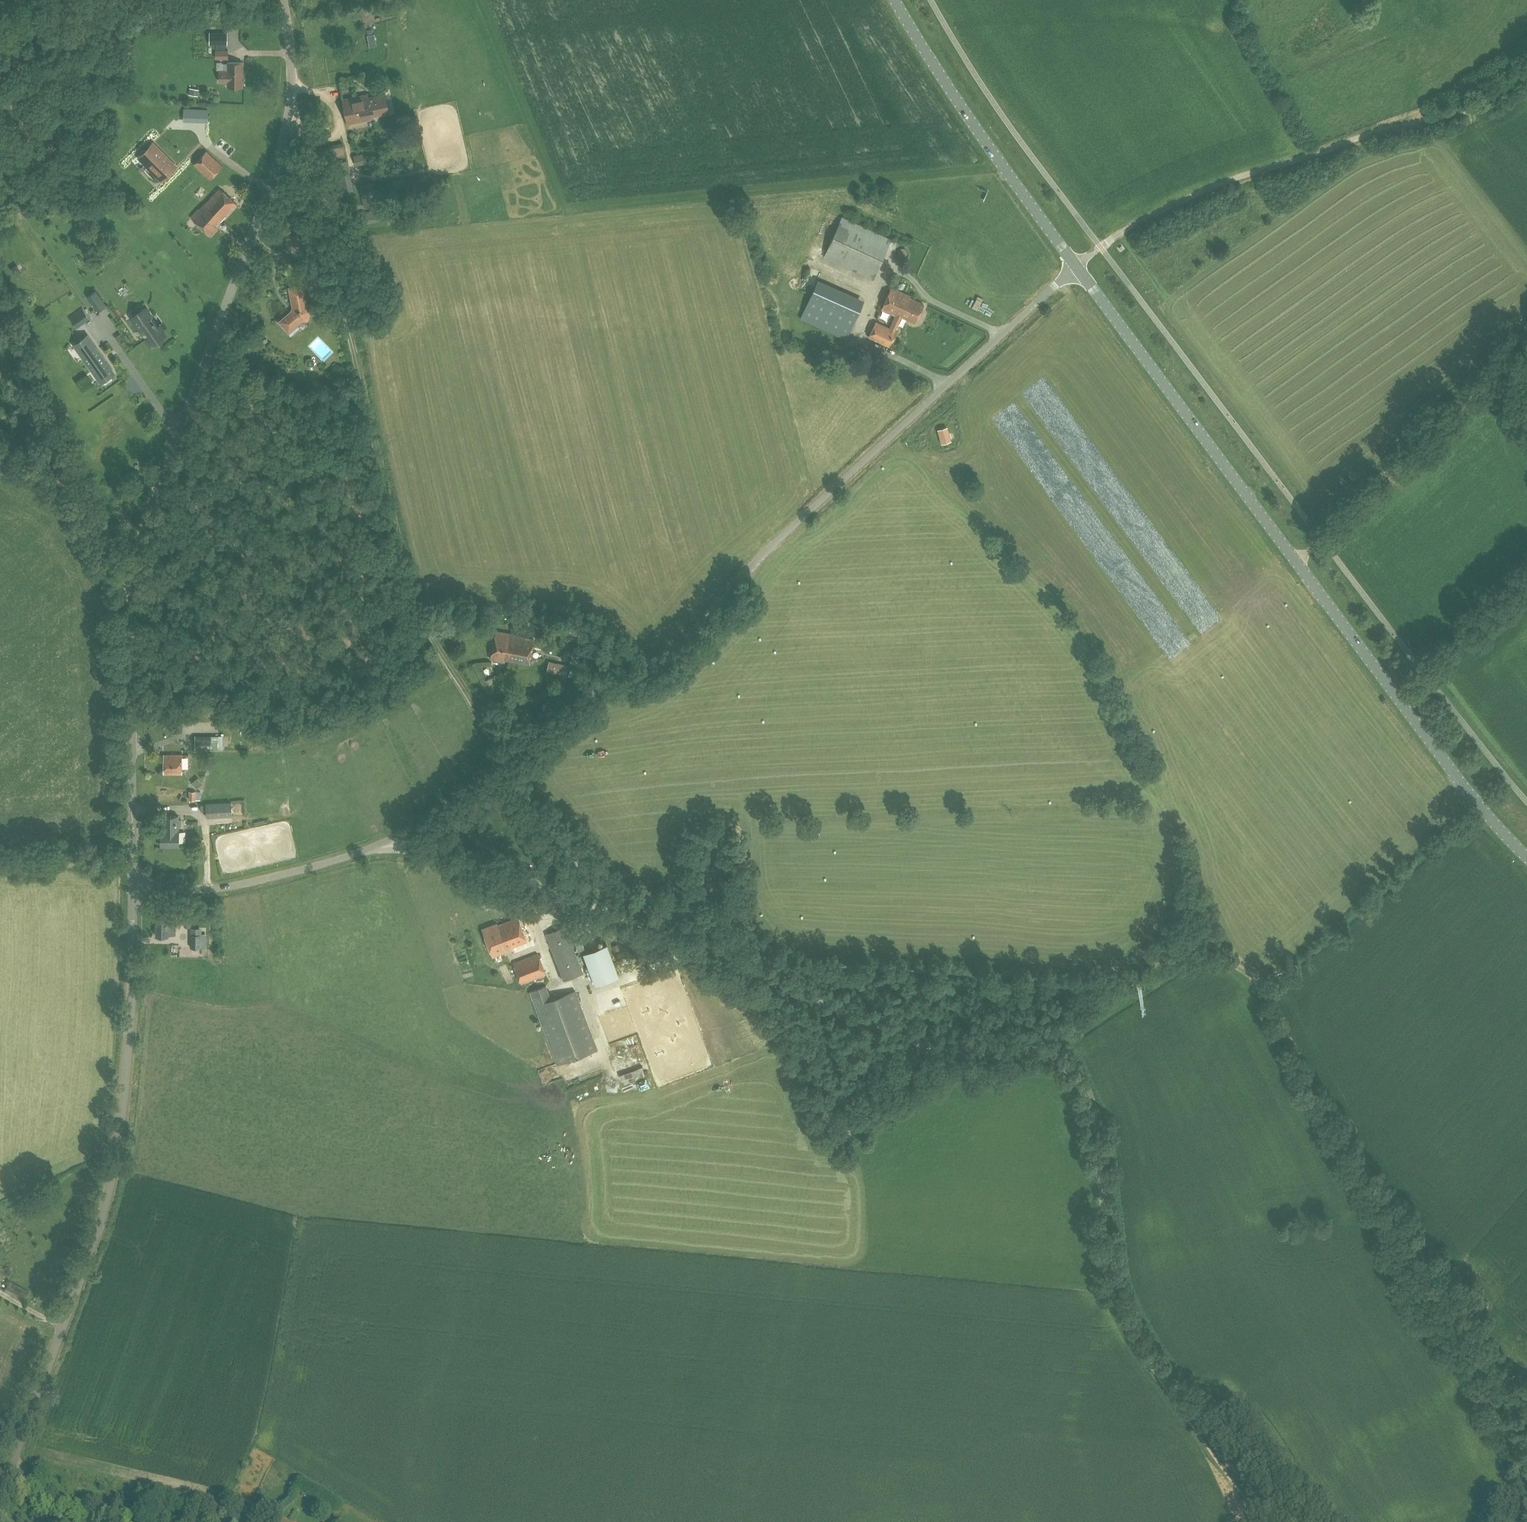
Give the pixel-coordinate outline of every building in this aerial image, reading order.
[(134,28),(140,31),(142,25),(137,23),(134,28)] [(210,43),(228,43),(228,32),(210,32),(210,43)] [(374,33),(367,34),(370,46),(377,45),(374,33)] [(216,58),(228,58),(228,50),(216,50),(216,58)] [(407,57),(409,66),(417,64),(415,55),(407,57)] [(227,86),(243,86),(243,62),(228,62),(228,70),(220,70),(219,82),(227,82),(227,86)] [(368,94),(355,96),(358,111),(368,109),(368,108),(388,104),(385,93),(369,97),(368,94)] [(343,99),(348,123),(373,118),(372,115),(389,112),(388,104),(368,108),(368,109),(358,111),(355,96),(343,99)] [(147,167),(160,181),(176,165),(154,143),(144,154),(151,161),(146,166),(147,167)] [(194,164),(210,179),(222,166),(206,151),(194,164)] [(354,155),(356,165),(368,163),(366,152),(354,155)] [(347,160),(332,163),(338,192),(353,189),(347,160)] [(406,185),(403,177),(394,180),(396,188),(406,185)] [(191,217),(210,235),(218,227),(217,226),(237,204),(220,188),(200,210),(199,209),(191,217)] [(824,256),(873,278),(891,239),(842,217),(824,256)] [(799,321),(845,342),(867,293),(821,272),(799,321)] [(279,322),(289,334),(296,327),(295,326),(301,321),(308,319),(311,310),(307,305),(303,285),(290,288),(294,308),(293,310),(286,316),(279,322)] [(869,337),(890,347),(897,331),(895,330),(902,315),(916,322),(924,304),(910,297),(911,296),(892,287),(882,308),(896,315),(890,328),(876,321),(869,337)] [(92,303),(101,297),(96,290),(87,296),(92,303)] [(132,317),(152,345),(166,336),(146,308),(132,317)] [(69,317),(76,327),(84,321),(78,311),(69,317)] [(88,336),(79,342),(83,346),(91,340),(88,336)] [(314,351),(321,358),(330,348),(323,341),(314,351)] [(1498,348),(1502,361),(1508,359),(1504,346),(1498,348)] [(114,372),(98,349),(84,357),(101,381),(114,372)] [(309,366),(309,369),(313,368),(313,366),(315,363),(314,359),(312,357),(307,358),(306,360),(307,365),(309,366)] [(939,429),(942,443),(950,440),(947,427),(939,429)] [(504,659),(529,664),(534,639),(511,634),(496,631),(490,658),(503,661),(504,659)] [(552,676),(559,678),(560,675),(565,677),(568,665),(557,662),(552,676)] [(486,680),(490,688),(494,678),(493,676),(486,680)] [(195,735),(195,749),(212,749),(212,735),(195,735)] [(164,773),(182,773),(182,754),(164,754),(164,773)] [(206,803),(207,817),(232,815),(231,802),(206,803)] [(161,846),(179,846),(179,829),(178,829),(178,826),(181,826),(181,819),(178,819),(178,815),(164,815),(164,829),(161,829),(161,846)] [(156,935),(168,936),(168,935),(177,935),(177,920),(168,920),(168,916),(156,915),(156,935)] [(483,929),(493,956),(505,951),(505,949),(532,939),(523,915),(498,925),(497,923),(483,929)] [(569,928),(578,951),(585,948),(577,925),(569,928)] [(546,934),(564,980),(583,973),(565,926),(546,934)] [(190,948),(202,948),(202,934),(202,927),(191,927),(190,933),(190,948)] [(584,953),(595,984),(618,975),(607,944),(584,953)] [(514,963),(521,983),(546,974),(538,954),(514,963)] [(530,991),(558,1064),(598,1049),(575,990),(551,1000),(546,985),(530,991)] [(675,1008),(666,1011),(667,1017),(677,1014),(675,1008)] [(5,1290),(25,1301),(30,1291),(10,1280),(5,1290)]
